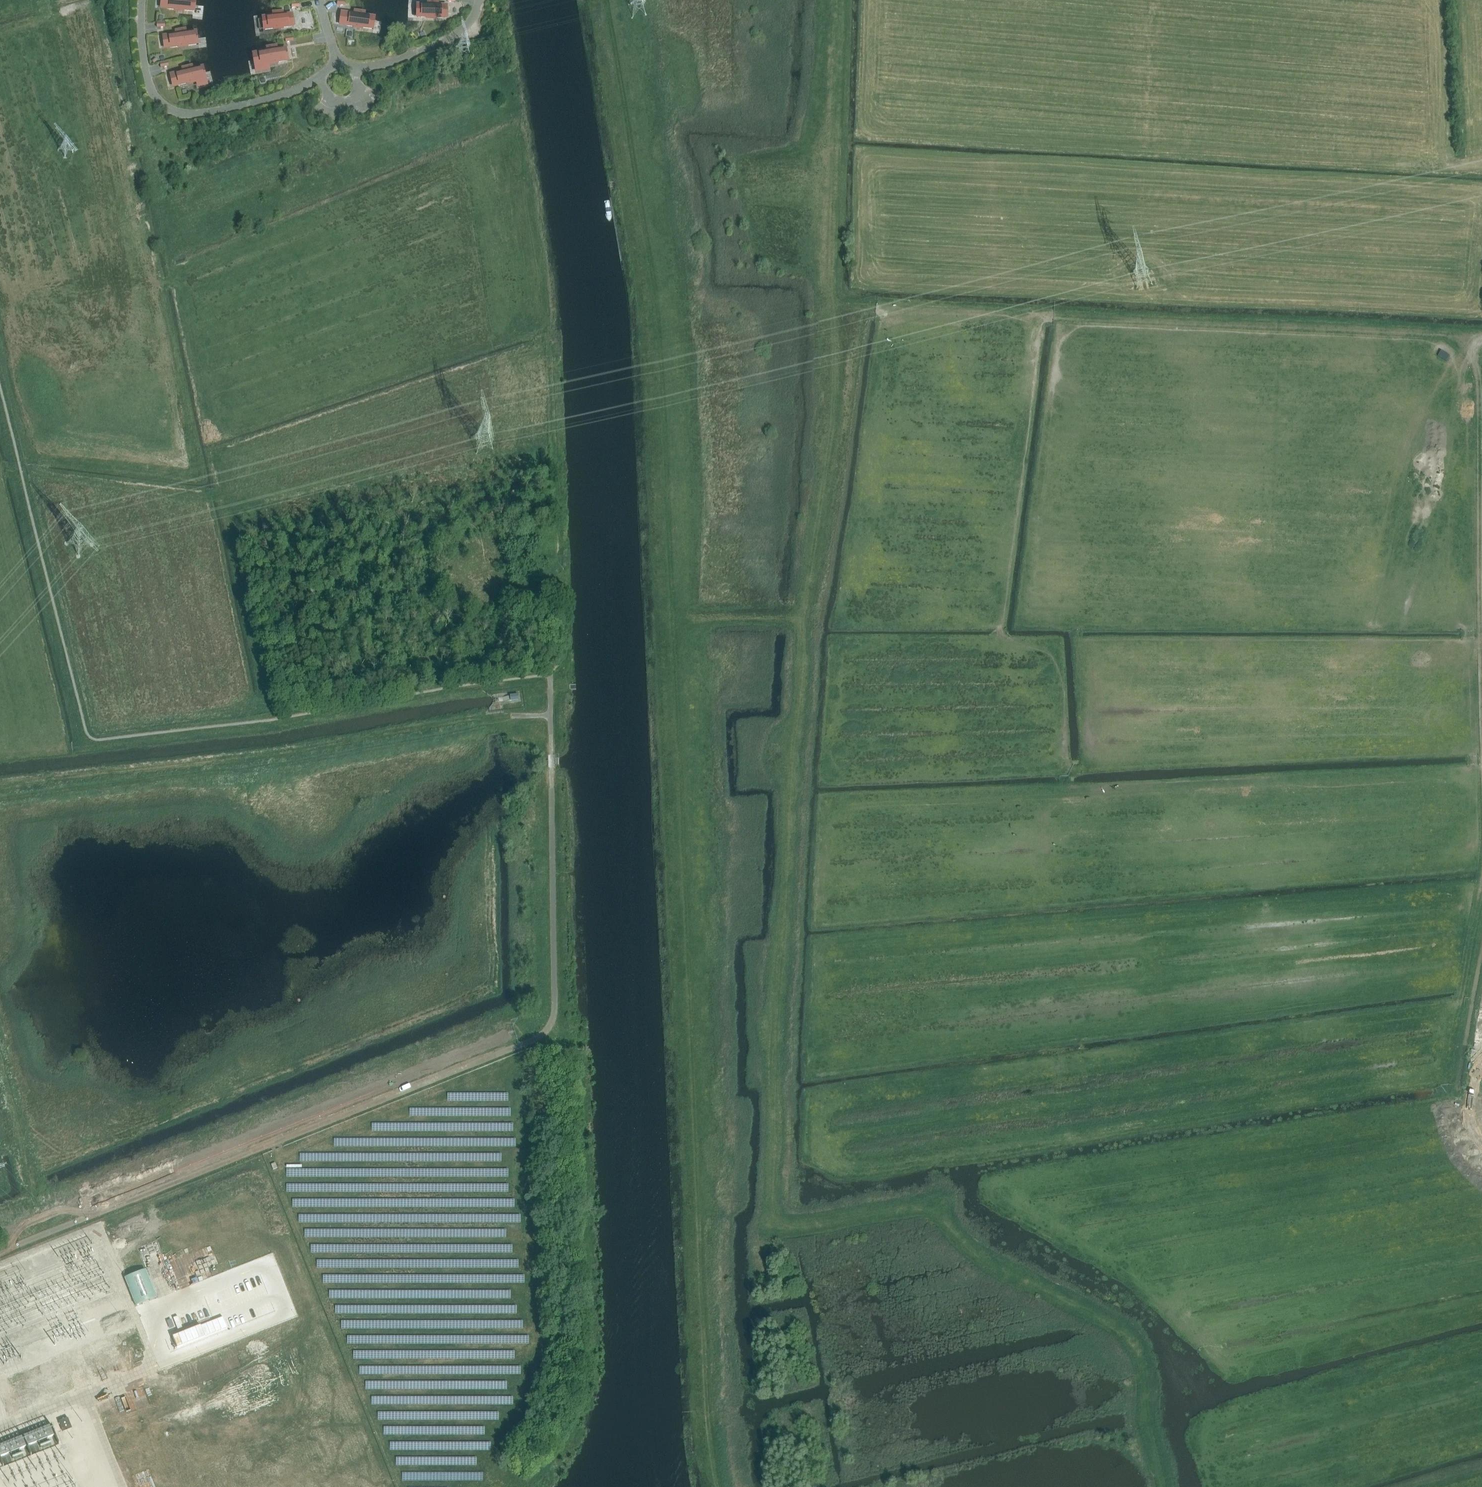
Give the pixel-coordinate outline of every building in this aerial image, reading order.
[(166,8),(175,9),(175,10),(184,11),(183,11),(184,10),(193,11),(194,0),(167,0),(166,8)] [(445,18),(445,7),(436,6),(436,4),(438,4),(438,3),(427,3),(428,4),(428,6),(418,6),(418,17),(427,17),(427,18),(427,19),(436,19),(436,18),(435,18),(445,18)] [(346,14),(345,25),(354,27),(354,28),(363,29),(362,28),(372,29),(373,18),(364,17),(364,14),(365,14),(354,12),(354,13),(356,13),(356,15),(346,14)] [(273,17),(264,18),(265,29),(275,28),(275,29),(274,29),(283,28),(283,27),(292,26),(291,15),(282,16),(281,13),(283,13),(272,14),(272,15),(273,14),(273,17)] [(185,31),(174,33),(176,33),(177,36),(167,37),(169,48),(179,47),(178,48),(187,47),(187,46),(196,44),(195,33),(185,35),(185,32),(185,31)] [(276,48),(265,49),(265,50),(267,50),(267,52),(258,54),(260,65),(269,63),(269,64),(269,65),(278,63),(277,63),(277,62),(287,61),(285,50),(276,51),(275,48),(276,48)] [(193,67),(182,69),(182,70),(184,69),(185,72),(176,74),(178,85),(187,83),(188,83),(187,84),(196,82),(195,81),(205,79),(202,68),(193,70),(193,67)] [(1445,361),(1448,356),(1439,351),(1436,356),(1445,361)] [(106,1355),(124,1348),(117,1332),(99,1339),(106,1355)] [(71,1429),(67,1419),(59,1422),(63,1433),(71,1429)] [(3,1467),(59,1445),(51,1425),(0,1446),(0,1459),(3,1467)]
